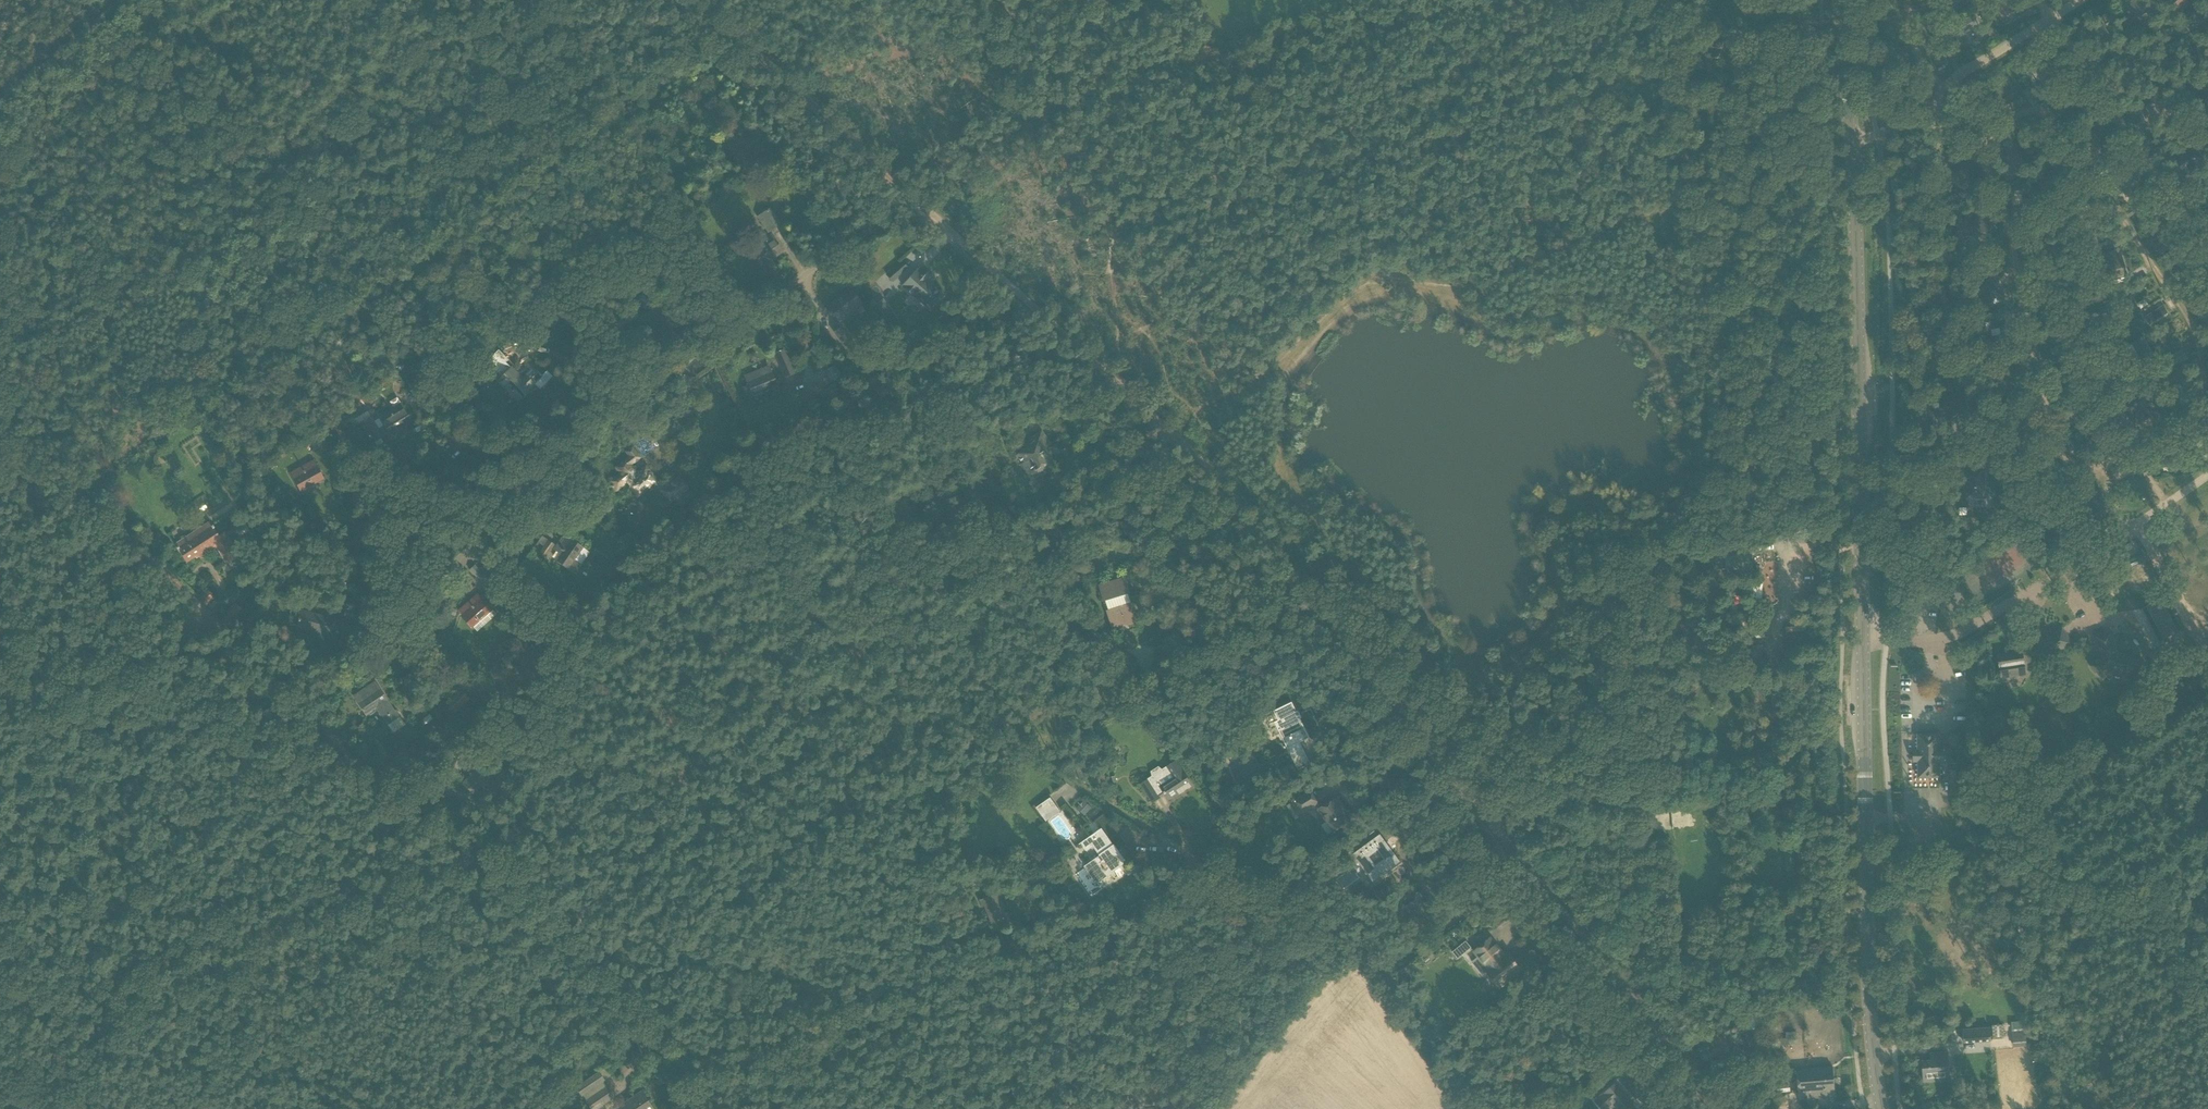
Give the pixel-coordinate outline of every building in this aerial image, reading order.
[(1965,2),(1968,9),(1975,7),(1973,0),(1971,0),(1965,2)] [(2137,18),(2153,10),(2148,0),(2140,0),(2130,5),(2137,18)] [(2191,1),(2191,0),(2166,0),(2175,13),(2191,1)] [(2123,6),(2117,10),(2120,16),(2126,13),(2123,6)] [(2092,30),(2099,41),(2109,36),(2103,24),(2092,30)] [(2048,86),(2056,80),(2054,76),(2066,68),(2050,43),(2029,57),(2048,86)] [(1998,107),(1991,112),(1996,119),(2003,115),(1998,107)] [(734,140),(741,136),(737,128),(730,132),(734,140)] [(2043,140),(2036,144),(2039,150),(2047,146),(2043,140)] [(2195,148),(2184,155),(2175,162),(2182,171),(2189,165),(2190,166),(2202,157),(2195,148)] [(2007,178),(2001,181),(2004,186),(2010,183),(2007,178)] [(2138,189),(2132,193),(2136,200),(2143,196),(2138,189)] [(2044,206),(2035,212),(2039,219),(2048,213),(2044,206)] [(780,224),(771,208),(758,216),(768,232),(780,224)] [(2163,216),(2158,220),(2162,225),(2167,221),(2163,216)] [(801,222),(806,231),(816,226),(811,217),(807,219),(807,218),(801,222)] [(749,248),(752,253),(758,262),(759,262),(765,271),(773,266),(770,260),(782,252),(771,234),(749,248)] [(2103,253),(2110,279),(2127,274),(2119,248),(2103,253)] [(2177,250),(2171,255),(2174,260),(2181,255),(2177,250)] [(898,277),(897,277),(907,269),(901,262),(892,270),(891,270),(886,274),(892,282),(898,277)] [(916,270),(909,278),(902,286),(929,311),(937,302),(944,294),(943,294),(929,281),(931,278),(920,268),(917,271),(916,270)] [(1974,300),(1986,310),(2003,287),(1990,278),(1974,300)] [(2063,284),(2052,286),(2054,295),(2065,294),(2063,284)] [(829,307),(835,316),(839,321),(861,304),(849,289),(838,297),(840,299),(829,307)] [(2197,300),(2203,311),(2207,308),(2207,292),(2197,300)] [(646,303),(639,294),(634,298),(640,307),(646,303)] [(906,332),(883,299),(875,304),(898,338),(906,332)] [(2058,319),(2040,328),(2044,336),(2062,327),(2058,319)] [(2173,324),(2166,328),(2170,334),(2176,330),(2173,324)] [(845,346),(846,345),(852,341),(841,327),(834,333),(845,346)] [(823,333),(833,347),(841,342),(830,328),(823,333)] [(2158,337),(2151,341),(2154,346),(2161,343),(2158,337)] [(859,349),(852,341),(846,345),(853,354),(859,349)] [(784,378),(794,374),(784,349),(774,353),(784,378)] [(2162,360),(2166,369),(2187,358),(2182,349),(2162,360)] [(508,359),(498,350),(488,359),(498,369),(495,372),(500,377),(510,367),(505,362),(508,359)] [(741,364),(747,361),(742,353),(736,356),(741,364)] [(401,362),(398,364),(395,367),(400,372),(403,370),(406,367),(401,362)] [(745,383),(746,385),(748,384),(753,395),(776,386),(768,366),(745,376),(747,382),(745,383)] [(822,385),(831,378),(823,366),(813,373),(822,385)] [(497,381),(511,394),(518,401),(531,388),(530,387),(537,381),(542,386),(552,376),(546,371),(541,376),(533,368),(522,379),(510,368),(497,381)] [(2098,374),(2100,385),(2101,387),(2112,383),(2111,379),(2115,378),(2113,371),(2098,374)] [(876,375),(868,380),(872,387),(880,382),(876,375)] [(882,397),(897,387),(892,379),(876,389),(874,390),(880,398),(882,397)] [(824,401),(842,389),(837,381),(819,393),(824,401)] [(419,384),(411,391),(419,401),(427,394),(419,384)] [(1997,389),(1995,395),(2002,398),(2004,392),(1997,389)] [(2162,395),(2153,399),(2156,405),(2165,401),(2162,395)] [(2153,400),(2147,402),(2150,409),(2156,407),(2153,400)] [(365,420),(360,424),(372,444),(379,439),(390,433),(392,437),(406,429),(404,426),(411,421),(400,403),(391,409),(379,415),(385,425),(378,429),(371,417),(365,420)] [(679,423),(683,428),(699,418),(695,412),(697,411),(694,405),(678,416),(682,421),(679,423)] [(1976,416),(1969,419),(1971,426),(1978,423),(1976,416)] [(1020,456),(1016,459),(1020,464),(1028,476),(1030,474),(1032,476),(1033,476),(1034,477),(1039,473),(1041,476),(1049,470),(1048,468),(1053,464),(1047,456),(1045,457),(1041,451),(1046,447),(1039,437),(1030,443),(1028,440),(1015,448),(1020,456)] [(609,482),(615,490),(626,482),(639,498),(653,487),(667,504),(673,499),(680,508),(694,498),(679,477),(668,485),(664,488),(656,478),(655,478),(646,466),(636,473),(630,464),(639,457),(638,456),(632,447),(626,452),(630,457),(615,468),(620,474),(609,482)] [(2169,447),(2156,451),(2158,458),(2160,468),(2171,466),(2173,465),(2171,459),(2170,454),(2169,447)] [(1994,453),(1981,453),(1981,462),(1994,462),(1994,453)] [(290,472),(298,487),(300,491),(324,478),(313,460),(290,472)] [(1984,470),(1966,470),(1966,498),(1984,498),(1984,470)] [(214,508),(194,521),(199,528),(219,515),(214,508)] [(175,544),(179,550),(187,562),(196,556),(213,544),(226,564),(240,555),(225,531),(217,536),(209,522),(175,544)] [(1040,538),(1032,527),(1024,533),(1032,544),(1040,538)] [(352,543),(358,549),(371,536),(364,530),(352,543)] [(564,535),(556,545),(561,549),(561,550),(563,551),(556,561),(575,574),(590,553),(573,541),(564,535)] [(547,557),(555,545),(542,536),(537,543),(540,544),(536,551),(547,557)] [(532,559),(537,546),(527,542),(522,554),(532,559)] [(2130,543),(2118,551),(2124,559),(2136,550),(2130,543)] [(2196,561),(2203,567),(2207,561),(2207,558),(2202,553),(2196,561)] [(481,583),(491,573),(484,565),(479,570),(474,565),(469,570),(481,583)] [(2183,569),(2185,577),(2196,572),(2193,565),(2183,569)] [(1126,579),(1115,582),(1100,587),(1104,601),(1107,600),(1112,615),(1108,616),(1112,628),(1120,626),(1119,623),(1125,621),(1126,624),(1138,620),(1133,602),(1130,603),(1127,594),(1130,593),(1130,592),(1128,593),(1124,580),(1126,579)] [(1954,589),(1950,612),(1958,614),(1963,591),(1954,589)] [(459,611),(466,619),(472,626),(492,609),(478,594),(472,599),(475,603),(471,606),(468,603),(459,611)] [(2054,595),(2043,600),(2050,615),(2045,617),(2048,625),(2064,618),(2054,595)] [(2142,608),(2159,642),(2179,632),(2162,598),(2142,608)] [(243,611),(234,603),(221,617),(230,625),(243,611)] [(1160,617),(1163,610),(1152,606),(1149,613),(1160,617)] [(339,619),(338,621),(302,611),(297,627),(335,637),(336,632),(353,637),(356,623),(339,619)] [(2033,647),(2044,663),(2073,644),(2062,627),(2033,647)] [(2090,666),(2098,674),(2103,678),(2111,670),(2138,678),(2143,661),(2116,653),(2111,632),(2094,636),(2099,657),(2090,666)] [(2171,649),(2171,650),(2166,652),(2171,665),(2188,658),(2182,644),(2171,649)] [(1998,655),(2000,670),(2001,678),(2025,675),(2021,651),(1998,655)] [(2150,655),(2145,660),(2150,665),(2155,659),(2150,655)] [(429,687),(438,679),(432,672),(423,680),(429,687)] [(374,682),(367,686),(353,696),(365,715),(376,708),(387,724),(400,716),(396,710),(394,711),(386,701),(387,700),(374,682)] [(446,708),(454,715),(470,698),(462,691),(446,708)] [(1275,722),(1266,726),(1272,737),(1280,733),(1284,742),(1288,740),(1292,749),(1289,751),(1301,776),(1313,770),(1299,742),(1309,738),(1299,718),(1298,719),(1295,713),(1297,712),(1292,702),(1282,707),(1274,711),(1278,720),(1275,722)] [(410,731),(420,724),(416,719),(406,726),(410,731)] [(490,734),(493,737),(501,729),(496,724),(492,728),(494,730),(490,734)] [(1939,734),(1928,734),(1917,734),(1917,751),(1913,751),(1913,762),(1918,762),(1918,778),(1940,778),(1939,764),(1950,764),(1950,747),(1939,747),(1939,734)] [(1163,736),(1159,739),(1166,750),(1171,747),(1163,736)] [(1148,781),(1141,785),(1147,793),(1153,802),(1159,798),(1159,796),(1164,793),(1169,800),(1191,785),(1185,776),(1182,771),(1182,772),(1175,762),(1167,767),(1173,776),(1154,790),(1148,781)] [(1318,803),(1310,791),(1295,800),(1303,812),(1318,803)] [(1042,813),(1056,803),(1051,796),(1037,805),(1042,813)] [(1346,812),(1342,806),(1337,797),(1319,809),(1333,832),(1349,822),(1343,814),(1346,812)] [(1093,809),(1087,802),(1080,808),(1086,815),(1093,809)] [(2202,820),(2207,816),(2207,815),(2201,805),(2192,811),(2196,817),(2197,816),(2199,819),(2201,818),(2202,820)] [(1101,828),(1079,844),(1079,845),(1081,843),(1087,852),(1093,847),(1100,857),(1086,867),(1102,889),(1118,878),(1117,876),(1116,878),(1112,872),(1121,865),(1117,859),(1121,857),(1118,852),(1101,828)] [(1373,881),(1377,878),(1382,875),(1380,872),(1388,866),(1390,869),(1400,862),(1388,845),(1386,847),(1384,843),(1385,842),(1380,834),(1352,854),(1363,869),(1363,868),(1373,881)] [(969,896),(958,883),(950,890),(961,903),(969,896)] [(1422,902),(1421,901),(1422,896),(1422,895),(1421,894),(1417,894),(1416,894),(1415,895),(1415,900),(1415,901),(1414,902),(1414,903),(1413,903),(1413,904),(1404,907),(1404,908),(1403,908),(1403,909),(1402,910),(1402,911),(1403,917),(1411,921),(1414,914),(1416,915),(1422,903),(1422,902)] [(1474,951),(1481,960),(1489,969),(1485,972),(1498,988),(1521,970),(1508,954),(1505,956),(1490,938),(1474,951)] [(1471,948),(1465,941),(1452,952),(1457,959),(1471,948)] [(1747,1018),(1748,1031),(1755,1031),(1754,1018),(1747,1018)] [(1963,1030),(1964,1043),(1990,1041),(1989,1028),(1963,1030)] [(2026,1031),(2012,1032),(2012,1038),(2012,1047),(2026,1046),(2026,1038),(2026,1031)] [(1930,1061),(1922,1062),(1923,1082),(1941,1080),(1941,1074),(1949,1074),(1947,1053),(1930,1054),(1930,1061)] [(1796,1070),(1799,1099),(1835,1096),(1833,1067),(1796,1070)] [(585,1100),(584,1100),(590,1108),(596,1108),(613,1097),(597,1073),(575,1087),(581,1096),(582,1096),(585,1100)] [(1594,1102),(1600,1108),(1609,1108),(1615,1104),(1619,1108),(1625,1108),(1632,1103),(1615,1083),(1594,1102)] [(632,1097),(618,1107),(620,1108),(645,1108),(643,1107),(649,1103),(641,1091),(632,1097)]
